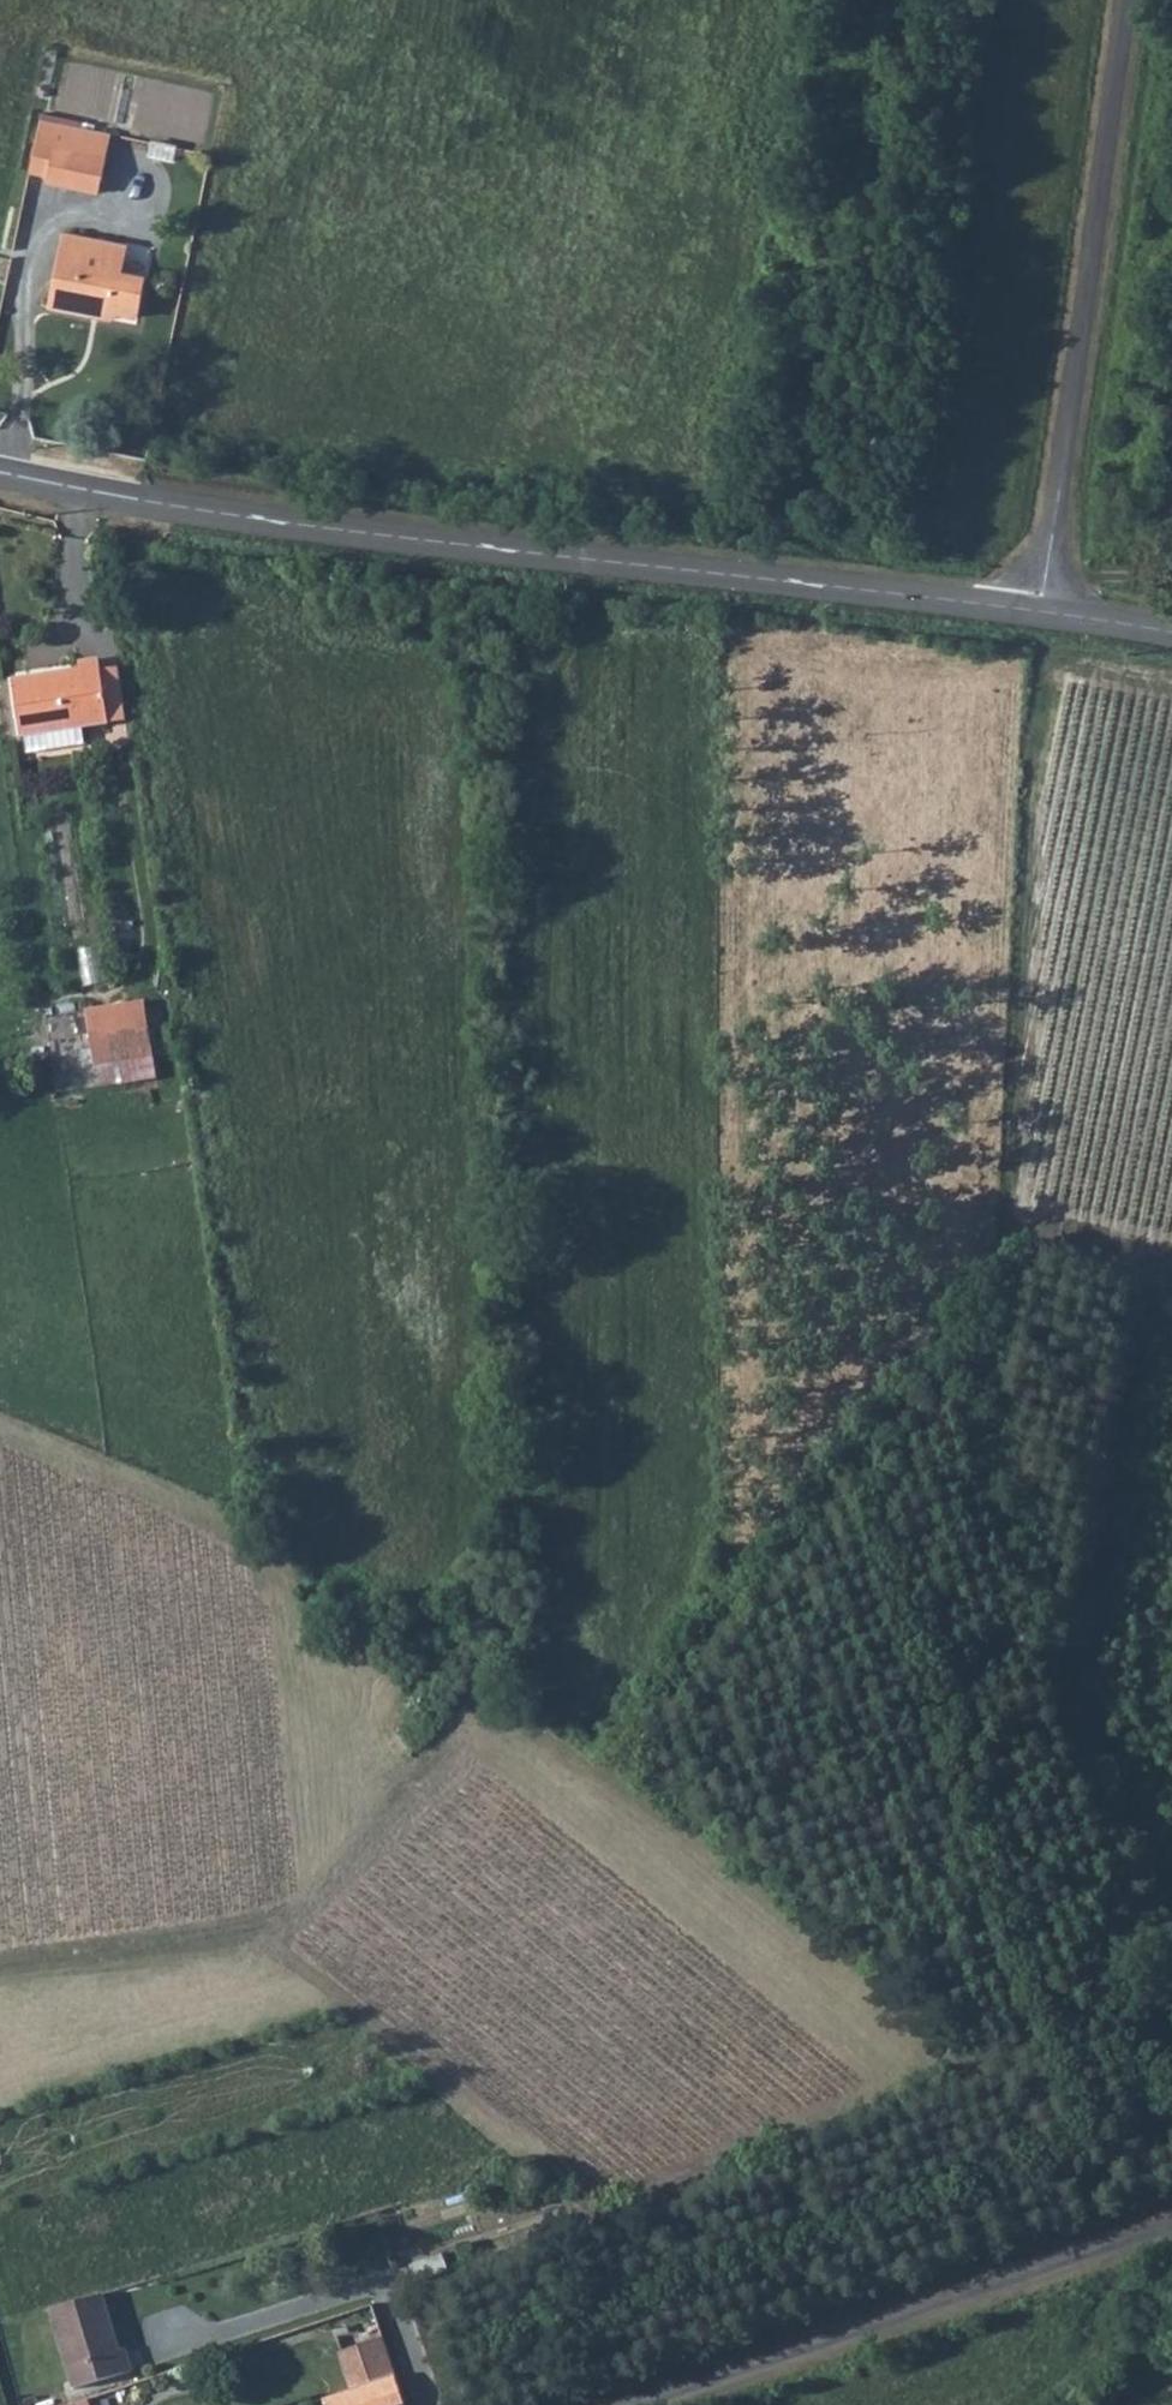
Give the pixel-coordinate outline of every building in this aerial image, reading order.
[(101,178),(105,145),(54,133),(35,130),(30,165),(51,167),(56,173),(101,178)] [(123,244),(59,230),(44,305),(86,314),(88,307),(133,317),(141,276),(117,271),(123,244)] [(15,668),(24,745),(83,738),(81,716),(111,713),(105,658),(103,648),(79,651),(80,659),(15,668)] [(121,656),(105,658),(111,713),(127,711),(121,656)] [(135,994),(77,1001),(82,1053),(141,1047),(135,994)] [(126,2367),(100,2289),(52,2304),(78,2381),(126,2367)] [(355,2349),(367,2384),(409,2369),(397,2334),(355,2349)] [(409,2369),(367,2384),(338,2394),(341,2404),(420,2404),(409,2369)]
